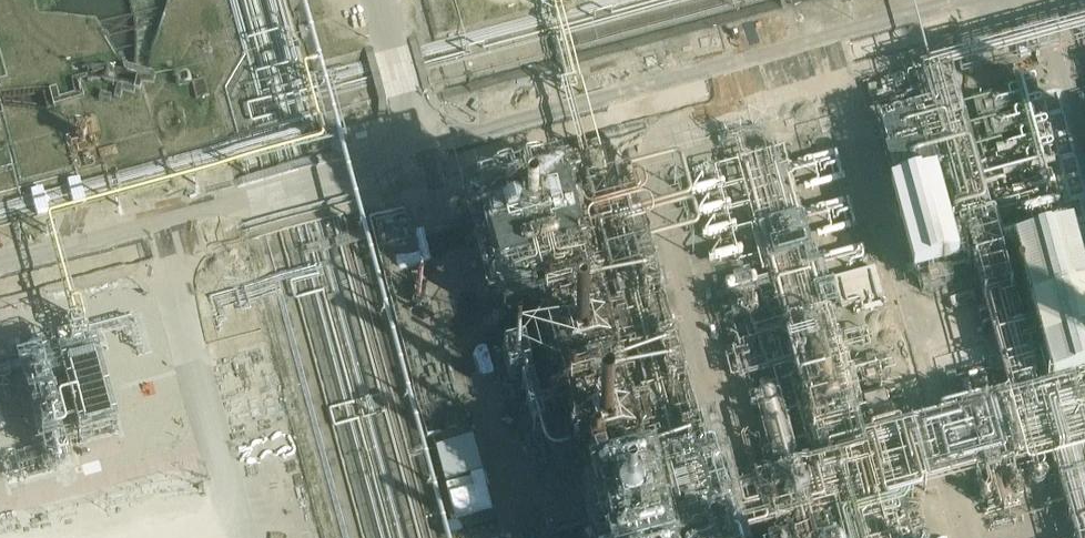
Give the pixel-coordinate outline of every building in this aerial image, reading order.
[(618,132),(567,146),(464,174),(501,309),(543,298),(590,471),(541,484),(556,537),(728,537),(618,132)] [(913,278),(959,265),(935,181),(889,194),(913,278)] [(702,190),(701,203),(725,204),(726,191),(702,190)] [(1084,382),(1084,291),(1070,238),(1014,253),(1051,391),(1084,382)] [(18,372),(0,377),(0,514),(7,537),(65,537),(18,372)] [(441,437),(453,476),(490,466),(478,426),(441,437)]
